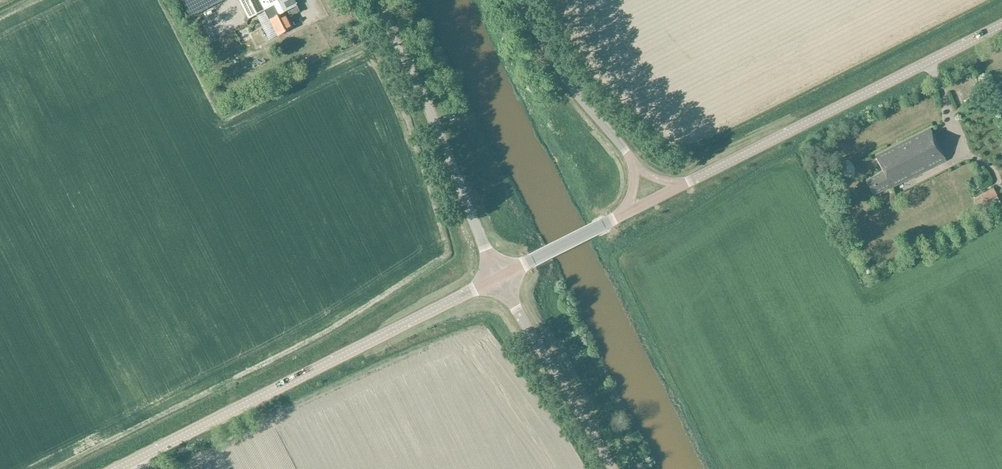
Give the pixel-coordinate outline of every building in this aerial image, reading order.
[(190,18),(225,0),(180,0),(190,18)] [(248,20),(264,11),(277,36),(292,28),(285,12),(296,6),(293,0),(238,0),(248,20)] [(241,24),(231,28),(236,40),(248,36),(250,44),(257,41),(254,31),(245,34),(241,24)] [(888,190),(945,162),(929,130),(876,156),(883,173),(866,181),(873,196),(888,189),(888,190)] [(992,187),(979,195),(972,199),(982,219),(990,215),(1001,209),(1001,207),(992,187)]
